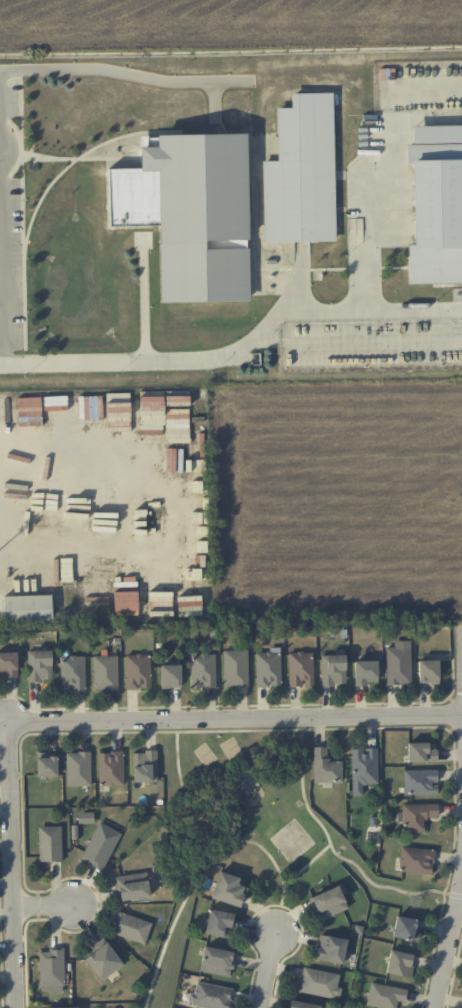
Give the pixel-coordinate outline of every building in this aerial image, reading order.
[(266,240),(263,162),(279,163),(277,108),(293,108),(293,91),(335,90),(338,242),(266,240)] [(414,125),(461,124),(461,143),(461,281),(408,282),(407,244),(415,245),(414,162),(407,162),(405,145),(413,143),(414,125)] [(142,169),(140,147),(156,147),(157,135),(247,133),(250,301),(161,303),(159,227),(107,229),(108,168),(142,169)] [(130,407),(130,393),(107,393),(107,407),(130,407)] [(49,400),(49,420),(72,419),(72,399),(49,400)] [(46,453),(44,401),(21,401),(23,454),(46,453)] [(160,591),(161,614),(204,612),(204,602),(203,602),(202,589),(160,591)] [(3,595),(4,623),(52,621),(51,594),(3,595)] [(109,597),(85,598),(86,617),(109,616),(109,597)] [(387,684),(411,684),(410,640),(396,641),(396,647),(386,647),(387,684)] [(28,651),(29,681),(53,680),(52,650),(28,651)] [(223,650),(224,687),(248,686),(248,650),(223,650)] [(0,652),(0,673),(6,673),(6,677),(18,677),(18,652),(0,652)] [(256,686),(281,686),(280,652),(256,652),(256,686)] [(289,652),(289,686),(304,686),(314,686),(313,652),(289,652)] [(126,688),(151,688),(150,654),(126,654),(126,688)] [(191,654),(191,688),(202,688),(216,688),(215,654),(191,654)] [(93,656),(94,690),(118,689),(117,655),(93,656)] [(322,685),(346,685),(345,655),(321,655),(322,685)] [(85,690),(85,656),(61,656),(61,690),(71,690),(85,690)] [(439,660),(418,660),(419,683),(439,683),(439,660)] [(377,661),(354,661),(355,686),(368,685),(368,682),(378,681),(377,661)] [(181,664),(160,665),(161,688),(182,688),(181,664)] [(437,742),(408,743),(408,762),(437,762),(437,742)] [(342,782),(342,761),(327,761),(327,746),(313,747),(314,783),(342,782)] [(377,748),(364,748),(351,749),(352,796),(363,796),(363,784),(378,784),(377,748)] [(99,752),(99,786),(124,785),(123,751),(110,751),(110,752),(99,752)] [(133,751),(133,781),(157,782),(158,752),(133,751)] [(37,777),(58,776),(58,752),(36,752),(37,777)] [(66,752),(67,786),(91,785),(90,752),(66,752)] [(438,794),(437,783),(437,769),(403,770),(404,795),(438,794)] [(403,804),(403,833),(424,832),(424,817),(438,817),(438,803),(403,804)] [(122,833),(99,822),(80,859),(103,870),(122,833)] [(62,861),(61,826),(39,827),(39,862),(62,861)] [(433,874),(434,849),(401,847),(399,872),(433,874)] [(239,906),(246,878),(218,872),(211,899),(239,906)] [(117,901),(150,897),(148,873),(115,876),(117,901)] [(348,908),(338,885),(309,898),(319,921),(348,908)] [(234,913),(209,910),(208,918),(203,917),(202,923),(206,923),(204,934),(226,936),(228,928),(232,928),(234,913)] [(111,933),(145,944),(152,923),(118,911),(111,933)] [(421,921),(397,915),(392,936),(415,942),(421,921)] [(344,963),(346,938),(318,935),(316,960),(344,963)] [(91,946),(95,952),(85,959),(101,981),(123,965),(103,937),(91,946)] [(234,951),(203,947),(200,972),(231,976),(234,951)] [(64,992),(63,949),(39,950),(40,993),(64,992)] [(414,955),(390,950),(386,972),(410,977),(414,955)] [(339,975),(303,967),(298,991),(339,1000),(341,988),(337,987),(339,975)] [(197,981),(195,993),(190,992),(187,1004),(208,1007),(228,1007),(232,988),(197,981)] [(371,982),(366,1005),(382,1007),(396,1007),(398,1001),(404,1002),(407,989),(371,982)]
